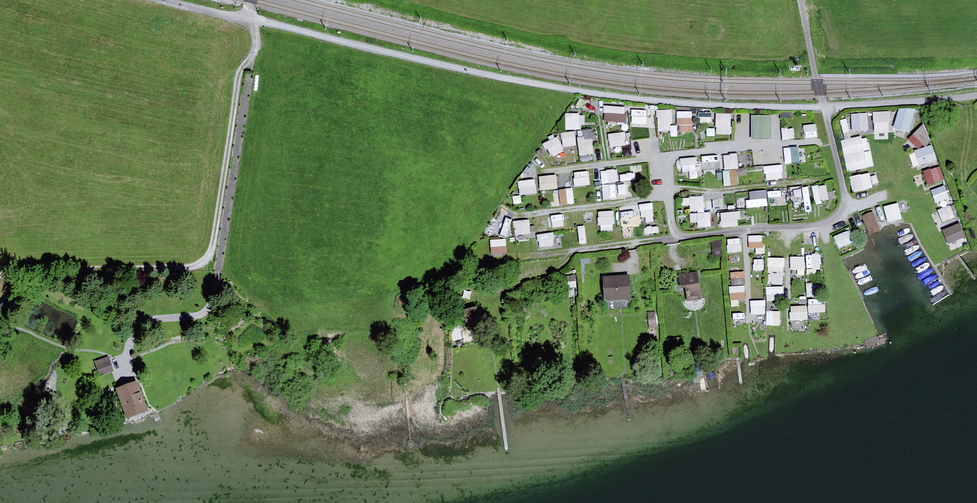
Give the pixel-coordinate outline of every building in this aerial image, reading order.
[(605,122),(626,122),(626,106),(605,106),(605,122)] [(631,126),(646,126),(645,107),(630,108),(631,126)] [(897,107),(894,136),(910,137),(913,109),(897,107)] [(657,131),(678,132),(678,125),(672,125),(672,109),(657,109),(657,131)] [(678,132),(693,132),(692,111),(677,111),(678,132)] [(873,112),(874,132),(890,131),(889,111),(873,112)] [(566,112),(565,129),(579,129),(580,113),(566,112)] [(716,113),(716,134),(731,134),(731,113),(716,113)] [(868,131),(868,113),(851,113),(852,132),(868,131)] [(750,115),(752,140),(772,139),(771,114),(750,115)] [(849,132),(846,119),(841,120),(844,133),(849,132)] [(817,124),(804,125),(805,138),(817,137),(817,124)] [(922,127),(908,138),(917,151),(932,139),(922,127)] [(794,139),(794,128),(781,128),(782,139),(794,139)] [(583,130),(583,137),(578,137),(579,155),(594,154),(593,129),(583,130)] [(562,146),(576,146),(576,132),(562,132),(562,146)] [(626,146),(625,132),(609,133),(610,147),(626,146)] [(646,135),(633,135),(633,151),(647,150),(646,135)] [(554,160),(566,154),(557,136),(545,142),(554,160)] [(872,168),(869,136),(842,139),(846,170),(872,168)] [(932,145),(915,150),(919,166),(937,161),(932,145)] [(785,162),(796,162),(796,148),(785,148),(785,162)] [(723,154),(724,169),(738,169),(737,153),(723,154)] [(702,169),(716,168),(715,156),(702,156),(702,169)] [(683,173),(698,171),(696,157),(681,159),(683,173)] [(783,178),(782,165),(764,166),(765,180),(783,178)] [(923,171),(928,186),(944,180),(940,166),(923,171)] [(622,198),(620,169),(601,170),(603,200),(622,198)] [(724,170),(723,185),(737,186),(737,170),(724,170)] [(589,171),(574,172),(574,186),(590,185),(589,171)] [(870,172),(850,177),(853,192),(874,188),(870,172)] [(556,174),(539,176),(540,190),(557,189),(556,174)] [(535,178),(518,181),(521,196),(537,193),(535,178)] [(812,186),(815,202),(829,200),(826,183),(812,186)] [(934,202),(949,199),(947,186),(931,189),(934,202)] [(561,204),(574,204),(573,188),(560,189),(561,204)] [(809,190),(795,189),(794,198),(809,198),(809,190)] [(749,207),(767,206),(767,190),(748,191),(749,207)] [(704,195),(689,196),(691,212),(705,211),(704,195)] [(641,219),(654,218),(653,203),(640,204),(641,219)] [(899,203),(884,205),(887,221),(901,219),(899,203)] [(950,205),(938,210),(944,222),(955,217),(950,205)] [(627,223),(638,222),(637,208),(619,211),(623,236),(629,235),(627,223)] [(614,211),(599,211),(599,230),(614,230),(614,211)] [(862,216),(869,235),(881,230),(874,211),(862,216)] [(937,225),(943,223),(938,211),(932,213),(937,225)] [(690,222),(698,221),(698,227),(712,227),(711,212),(690,213),(690,222)] [(740,212),(721,212),(721,226),(740,227),(740,212)] [(537,233),(550,232),(549,217),(536,218),(537,233)] [(530,220),(515,220),(515,234),(531,234),(530,220)] [(961,223),(942,230),(948,244),(966,237),(961,223)] [(839,246),(852,242),(849,229),(835,233),(839,246)] [(538,233),(539,247),(555,246),(554,233),(538,233)] [(748,236),(749,248),(764,247),(763,235),(748,236)] [(742,252),(741,238),(728,239),(728,252),(742,252)] [(491,240),(491,254),(507,253),(506,239),(491,240)] [(820,253),(806,254),(807,271),(821,270),(820,253)] [(765,271),(765,257),(750,256),(750,271),(765,271)] [(791,256),(790,275),(805,275),(805,256),(791,256)] [(784,273),(784,258),(769,257),(768,272),(784,273)] [(731,272),(732,285),(745,284),(744,271),(731,272)] [(702,301),(698,274),(676,277),(678,291),(684,290),(686,303),(702,301)] [(631,277),(604,278),(605,304),(633,302),(631,277)] [(731,301),(746,300),(745,285),(730,286),(731,301)] [(766,300),(784,301),(784,287),(767,286),(766,300)] [(808,287),(808,296),(817,296),(817,287),(808,287)] [(751,301),(751,315),(766,314),(765,300),(751,301)] [(810,318),(819,318),(819,312),(826,312),(826,302),(810,302),(810,318)] [(808,320),(807,305),(790,306),(790,320),(808,320)] [(476,309),(466,312),(470,326),(480,324),(476,309)] [(781,325),(781,310),(767,310),(766,325),(781,325)] [(655,312),(647,312),(649,325),(656,324),(655,312)] [(114,376),(108,359),(95,364),(101,381),(114,376)] [(140,381),(117,390),(129,420),(152,411),(140,381)]
